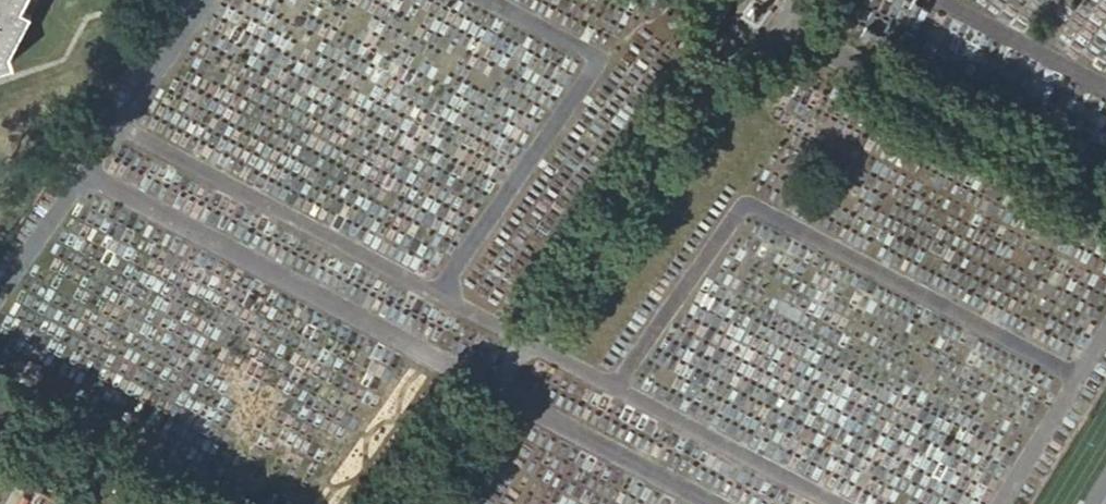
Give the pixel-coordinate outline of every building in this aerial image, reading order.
[(21,64),(18,50),(37,10),(30,5),(32,0),(0,0),(0,71),(21,64)]
